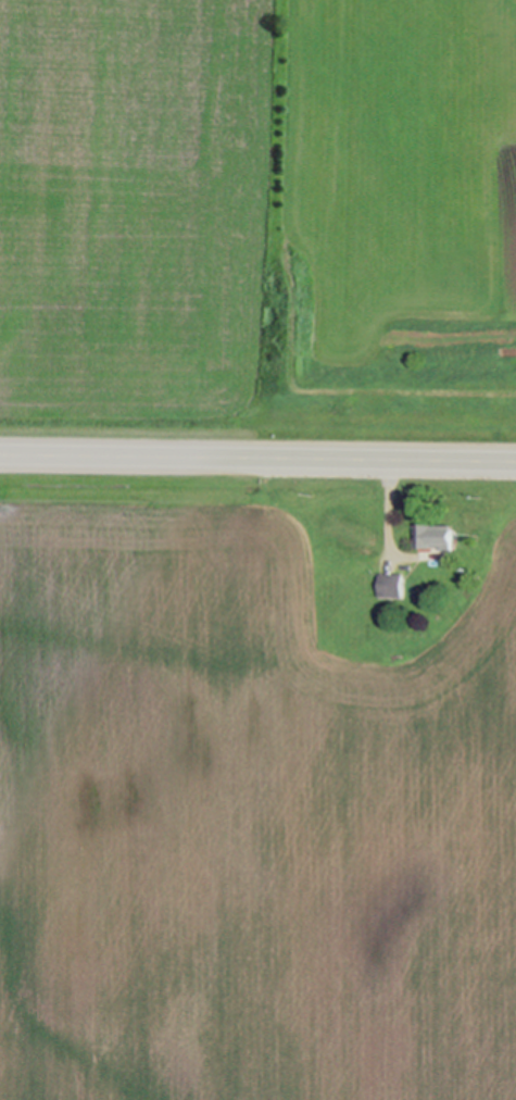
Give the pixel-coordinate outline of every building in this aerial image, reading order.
[(417,551),(455,551),(455,527),(417,527),(417,551)] [(381,598),(394,598),(394,578),(381,578),(381,598)]
